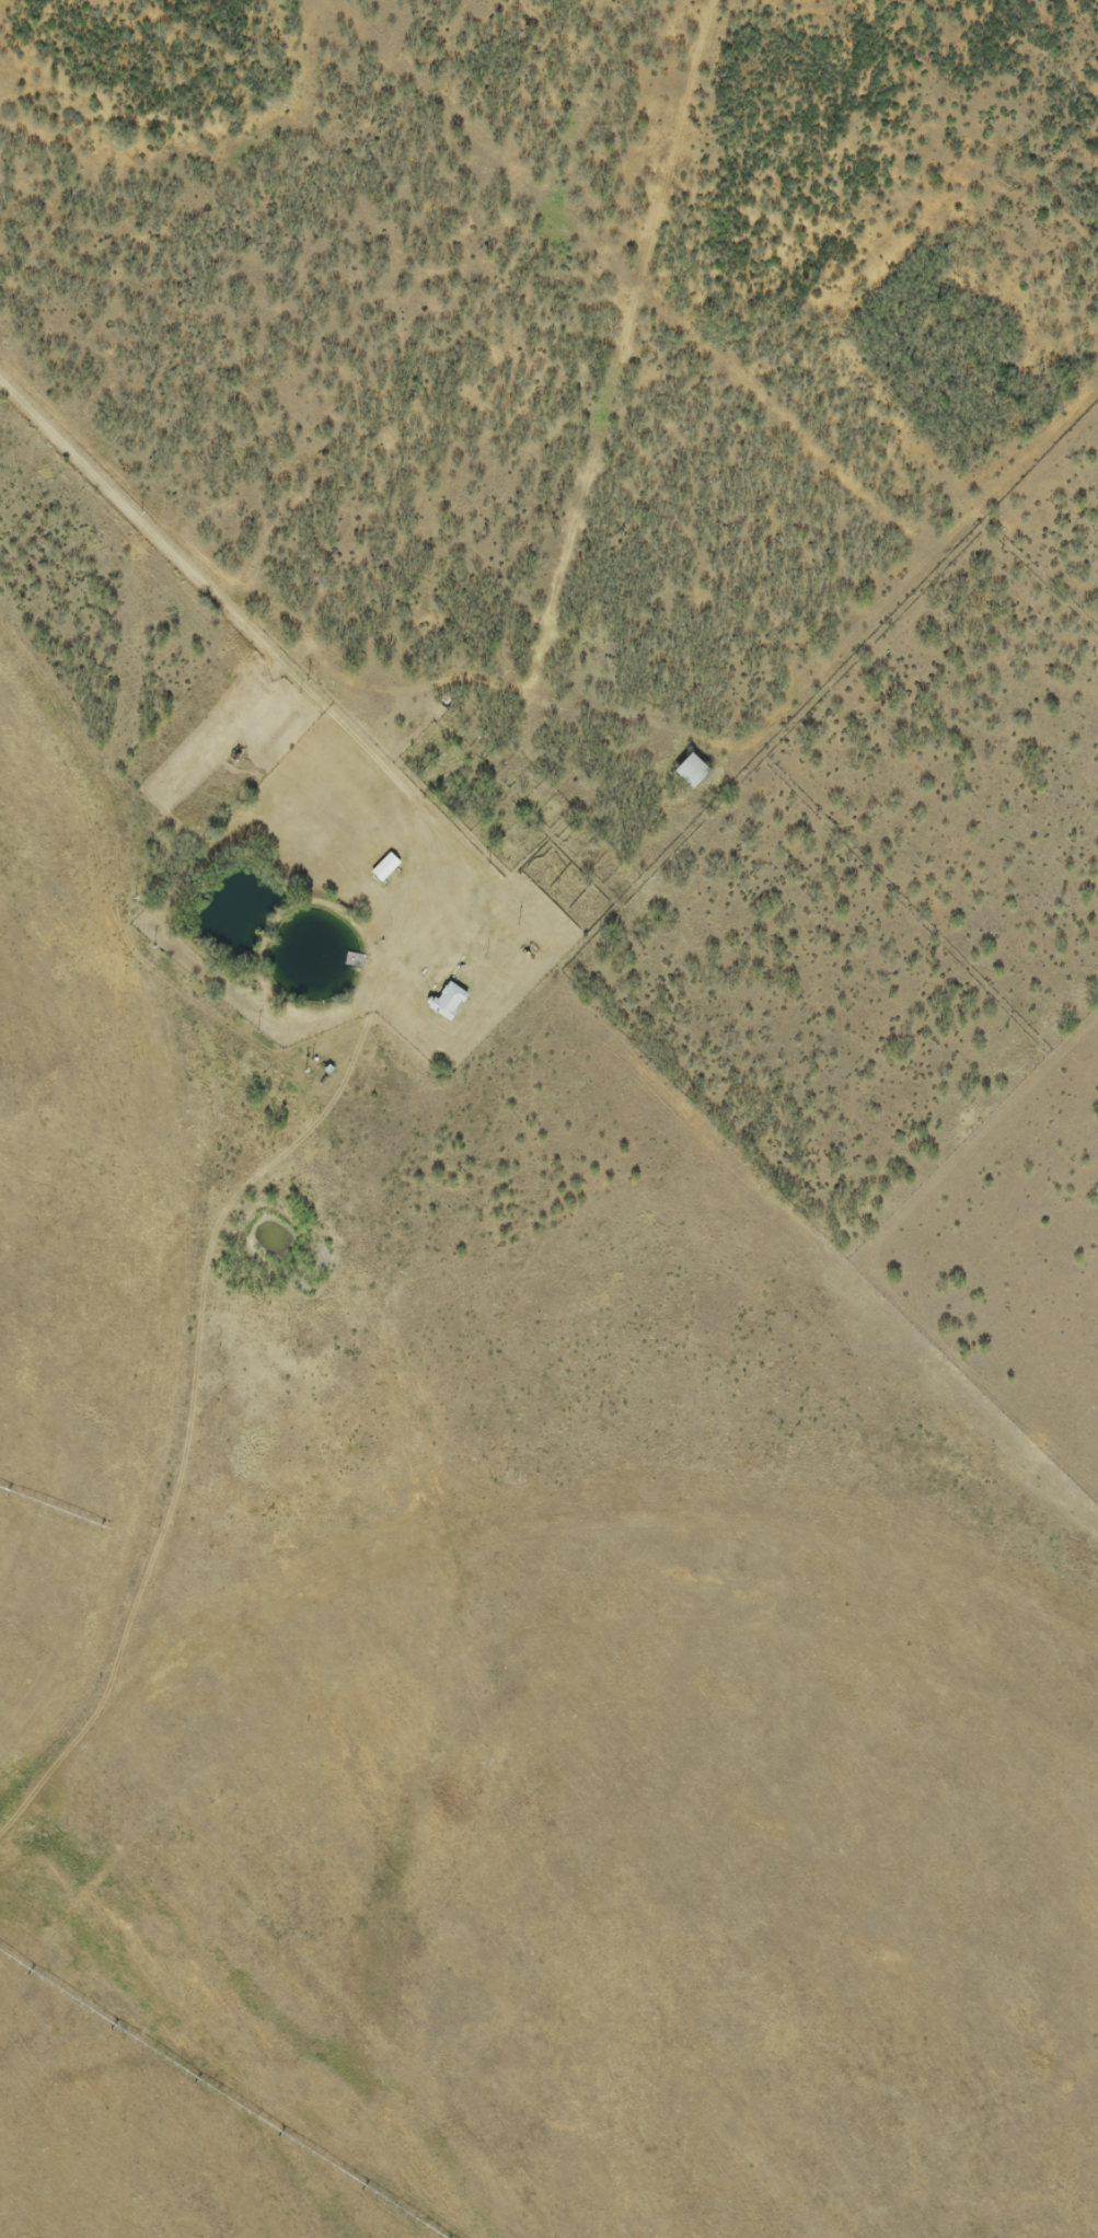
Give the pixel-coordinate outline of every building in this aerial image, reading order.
[(710,773),(693,756),(676,773),(693,790),(710,773)] [(370,873),(380,884),(400,866),(390,855),(370,873)]
